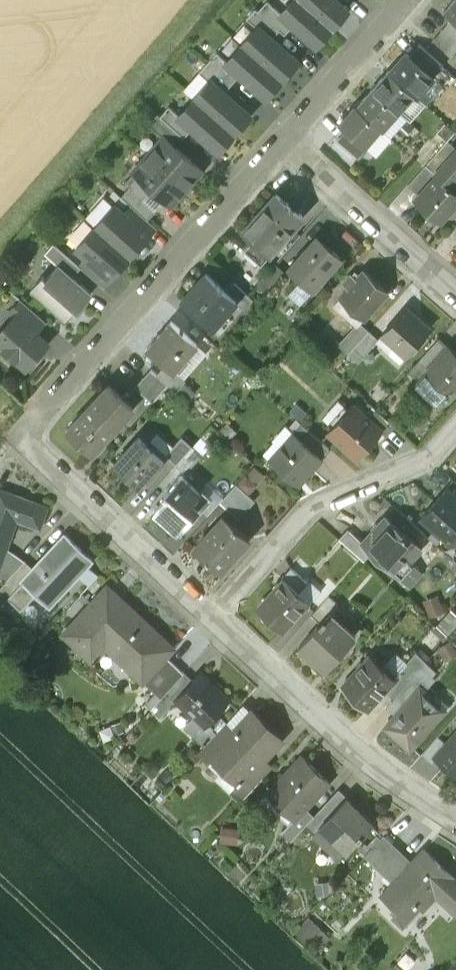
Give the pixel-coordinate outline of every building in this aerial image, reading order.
[(267,0),(266,0),(258,10),(279,29),(284,33),(292,24),(280,13),(281,12),(267,0)] [(301,0),(292,0),(281,12),(280,13),(292,24),(316,45),(332,27),(301,0)] [(332,27),(348,9),(337,0),(301,0),(332,27)] [(440,12),(455,26),(455,0),(451,0),(440,12)] [(258,10),(255,8),(247,17),(257,27),(258,26),(271,38),(279,29),(258,10)] [(430,41),(448,58),(455,48),(455,32),(446,23),(430,41)] [(271,38),(258,26),(257,27),(242,44),(281,78),(297,61),(271,38)] [(281,78),(242,44),(227,61),(226,62),(239,74),(265,96),(281,78)] [(416,46),(406,57),(429,77),(429,78),(440,66),(416,46)] [(216,52),(207,61),(232,83),(239,74),(226,62),(227,61),(216,52)] [(406,57),(403,54),(386,73),(412,96),(429,77),(406,57)] [(232,83),(207,61),(199,71),(210,81),(210,80),(223,92),(232,83)] [(386,73),(384,72),(369,90),(395,112),(410,95),(386,73)] [(223,92),(210,80),(210,81),(194,98),(233,133),(249,115),(223,92)] [(395,112),(369,90),(359,101),(352,108),(377,130),(376,131),(377,132),(395,112)] [(233,133),(194,98),(179,115),(179,116),(192,128),(217,151),(233,133)] [(179,115),(168,106),(160,115),(184,137),(184,136),(192,128),(179,116),(179,115)] [(352,108),(351,107),(334,126),(341,132),(360,149),(361,148),(376,131),(377,130),(352,108)] [(160,115),(157,113),(148,123),(164,137),(164,136),(175,146),(184,137),(160,115)] [(341,132),(332,142),(353,161),(363,150),(361,148),(360,149),(341,132)] [(175,146),(164,136),(164,137),(149,154),(186,186),(201,169),(175,146)] [(186,186),(149,154),(133,171),(134,172),(153,189),(170,204),(186,186)] [(153,189),(134,172),(124,182),(129,186),(121,195),(131,205),(147,219),(156,208),(145,198),(153,189)] [(442,176),(437,181),(449,191),(453,186),(442,176)] [(434,177),(411,203),(437,225),(455,205),(455,197),(449,191),(437,181),(434,177)] [(275,194),(253,219),(252,217),(241,229),(243,231),(242,232),(253,242),(268,255),(275,247),(291,229),(301,216),(290,206),(275,194)] [(147,219),(131,205),(123,213),(147,235),(155,226),(147,219)] [(123,213),(114,206),(95,227),(129,256),(147,236),(147,235),(123,213)] [(129,256),(95,227),(77,247),(86,255),(110,277),(129,256)] [(291,229),(275,247),(283,254),(299,236),(291,229)] [(341,258),(316,236),(287,269),(312,291),(341,258)] [(260,264),(268,255),(253,242),(246,251),(260,264)] [(78,264),(53,243),(45,253),(58,264),(72,276),(80,267),(78,264)] [(110,277),(86,255),(78,264),(80,267),(102,286),(110,277)] [(72,276),(58,264),(46,278),(43,275),(32,288),(65,317),(74,306),(77,309),(91,293),(72,276)] [(275,264),(256,285),(266,294),(285,272),(275,264)] [(363,271),(355,281),(350,276),(343,284),(348,289),(339,298),(363,319),(387,293),(363,271)] [(207,274),(182,302),(209,326),(217,317),(220,320),(236,303),(237,301),(224,290),(207,274)] [(248,296),(232,281),(224,290),(237,301),(236,303),(239,306),(248,296)] [(44,321),(20,299),(10,312),(14,316),(15,315),(34,332),(44,321)] [(405,308),(381,335),(405,355),(428,329),(405,308)] [(15,315),(14,316),(0,332),(0,344),(4,348),(3,348),(15,359),(16,358),(26,367),(47,343),(34,332),(15,315)] [(349,353),(354,348),(368,332),(372,328),(363,320),(341,346),(349,353)] [(196,346),(170,322),(145,349),(164,366),(172,373),(173,372),(196,346)] [(368,332),(354,348),(363,356),(377,340),(368,332)] [(438,339),(408,373),(418,382),(425,373),(448,348),(438,339)] [(43,379),(63,349),(53,342),(33,372),(43,379)] [(425,373),(449,393),(455,385),(455,353),(449,347),(448,348),(425,373)] [(172,373),(164,366),(157,375),(167,384),(175,391),(184,381),(173,372),(172,373)] [(150,369),(134,387),(151,403),(167,384),(157,375),(150,369)] [(449,393),(425,373),(418,382),(414,386),(437,407),(449,393)] [(132,409),(107,386),(67,429),(92,452),(132,409)] [(368,421),(351,405),(327,432),(356,459),(381,432),(368,421)] [(377,411),(368,421),(381,432),(389,439),(398,430),(377,411)] [(328,449),(301,425),(294,434),(321,458),(328,449)] [(294,434),(270,460),(293,481),(305,468),(309,471),(321,458),(294,434)] [(181,437),(165,455),(175,464),(191,446),(181,437)] [(162,460),(136,438),(113,464),(138,487),(162,460)] [(191,446),(175,464),(185,473),(202,455),(191,446)] [(254,463),(245,474),(261,488),(271,478),(254,463)] [(206,500),(180,477),(163,496),(166,499),(154,512),(172,528),(180,519),(185,523),(206,500)] [(214,508),(222,515),(233,526),(256,500),(237,483),(214,508)] [(445,489),(421,516),(451,543),(452,541),(455,544),(455,499),(445,489)] [(0,490),(0,558),(4,547),(15,517),(39,526),(46,507),(0,490)] [(222,515),(193,548),(218,571),(247,538),(233,526),(222,515)] [(386,517),(362,543),(372,552),(401,578),(412,565),(408,561),(420,548),(386,517)] [(362,543),(347,529),(338,538),(364,562),(372,552),(362,543)] [(65,535),(33,570),(22,582),(35,594),(48,606),(91,560),(65,535)] [(4,547),(0,558),(0,576),(8,579),(24,562),(25,561),(4,547)] [(8,579),(6,581),(15,589),(22,582),(33,570),(24,562),(8,579)] [(307,583),(290,568),(281,578),(284,580),(298,593),(307,583)] [(298,593),(284,580),(258,609),(281,630),(307,601),(298,593)] [(0,588),(0,605),(7,598),(15,589),(6,581),(0,588)] [(35,594),(22,582),(15,589),(7,598),(20,610),(35,594)] [(307,583),(298,593),(307,601),(317,609),(325,599),(307,583)] [(113,654),(145,620),(109,586),(63,635),(92,663),(107,648),(113,654)] [(317,609),(311,616),(319,623),(328,613),(331,614),(339,605),(328,596),(325,599),(317,609)] [(319,623),(299,647),(301,649),(303,647),(325,666),(323,668),(325,670),(355,635),(331,614),(328,613),(319,623)] [(144,682),(167,657),(175,649),(145,620),(113,654),(143,681),(144,682)] [(162,695),(183,672),(167,657),(144,682),(160,697),(162,695)] [(393,679),(369,657),(341,686),(366,709),(386,688),(394,680),(393,679)] [(426,661),(410,679),(419,687),(436,669),(426,661)] [(183,672),(162,695),(171,704),(174,700),(174,699),(192,680),(183,672)] [(192,680),(174,699),(174,700),(191,716),(192,717),(196,712),(207,721),(228,699),(199,672),(192,680)] [(408,681),(399,672),(393,679),(394,680),(386,688),(394,696),(396,694),(408,681)] [(408,681),(396,694),(405,703),(419,687),(410,679),(408,681)] [(405,703),(384,726),(400,741),(402,738),(411,746),(440,713),(429,703),(432,699),(419,687),(405,703)] [(251,710),(225,739),(225,740),(213,753),(214,754),(239,777),(236,779),(238,781),(239,782),(254,766),(255,767),(281,738),(279,736),(279,737),(253,713),(254,712),(251,710)] [(207,721),(196,712),(192,717),(191,716),(181,726),(203,746),(215,732),(211,728),(212,727),(207,721)] [(435,756),(455,733),(455,714),(426,748),(435,756)] [(203,746),(198,751),(208,760),(214,754),(213,753),(225,740),(225,739),(216,731),(215,732),(203,746)] [(435,756),(455,775),(455,733),(435,756)] [(272,790),(296,812),(315,792),(328,778),(303,756),(272,790)] [(255,767),(254,766),(239,782),(238,781),(234,785),(245,795),(263,775),(255,767)] [(325,801),(315,792),(296,812),(282,828),(292,837),(307,820),(325,801)] [(325,801),(307,820),(316,829),(321,823),(338,805),(329,796),(325,801)] [(338,805),(321,823),(329,831),(333,827),(351,842),(371,821),(345,797),(338,805)] [(398,849),(382,834),(364,853),(380,868),(385,863),(395,852),(398,849)] [(381,892),(398,907),(412,898),(421,906),(435,890),(455,910),(455,876),(423,846),(407,863),(397,874),(381,892)] [(407,863),(395,852),(385,863),(397,874),(407,863)] [(412,898),(398,907),(409,918),(421,906),(412,898)]
